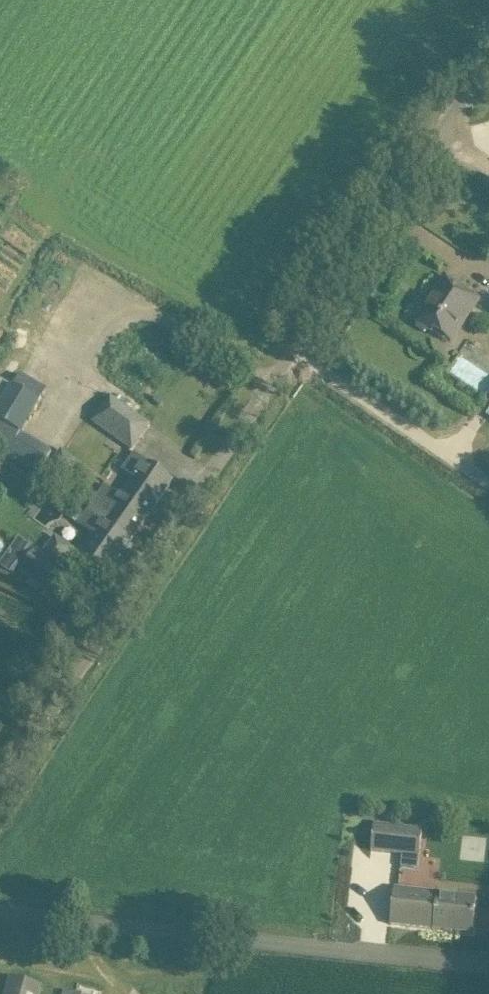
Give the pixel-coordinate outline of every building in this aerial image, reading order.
[(481,302),(476,298),(446,278),(443,281),(415,322),(451,346),(481,302)] [(458,358),(451,371),(470,382),(477,368),(458,358)] [(38,478),(53,452),(22,434),(49,389),(21,375),(0,411),(0,455),(38,478)] [(151,426),(114,400),(111,397),(93,422),(133,451),(151,426)] [(56,486),(75,458),(60,449),(42,476),(56,486)] [(145,463),(135,455),(123,472),(133,479),(121,497),(106,487),(88,513),(130,543),(173,482),(145,462),(145,463)] [(107,576),(130,543),(88,513),(79,526),(93,536),(79,556),(107,576)] [(73,550),(56,538),(43,555),(36,550),(21,572),(52,594),(67,573),(60,567),(73,550)] [(371,852),(420,857),(422,829),(373,824),(371,852)] [(473,935),(475,915),(477,899),(442,895),(442,893),(394,887),(390,925),(473,935)] [(42,986),(11,978),(6,993),(39,993),(42,986)]
